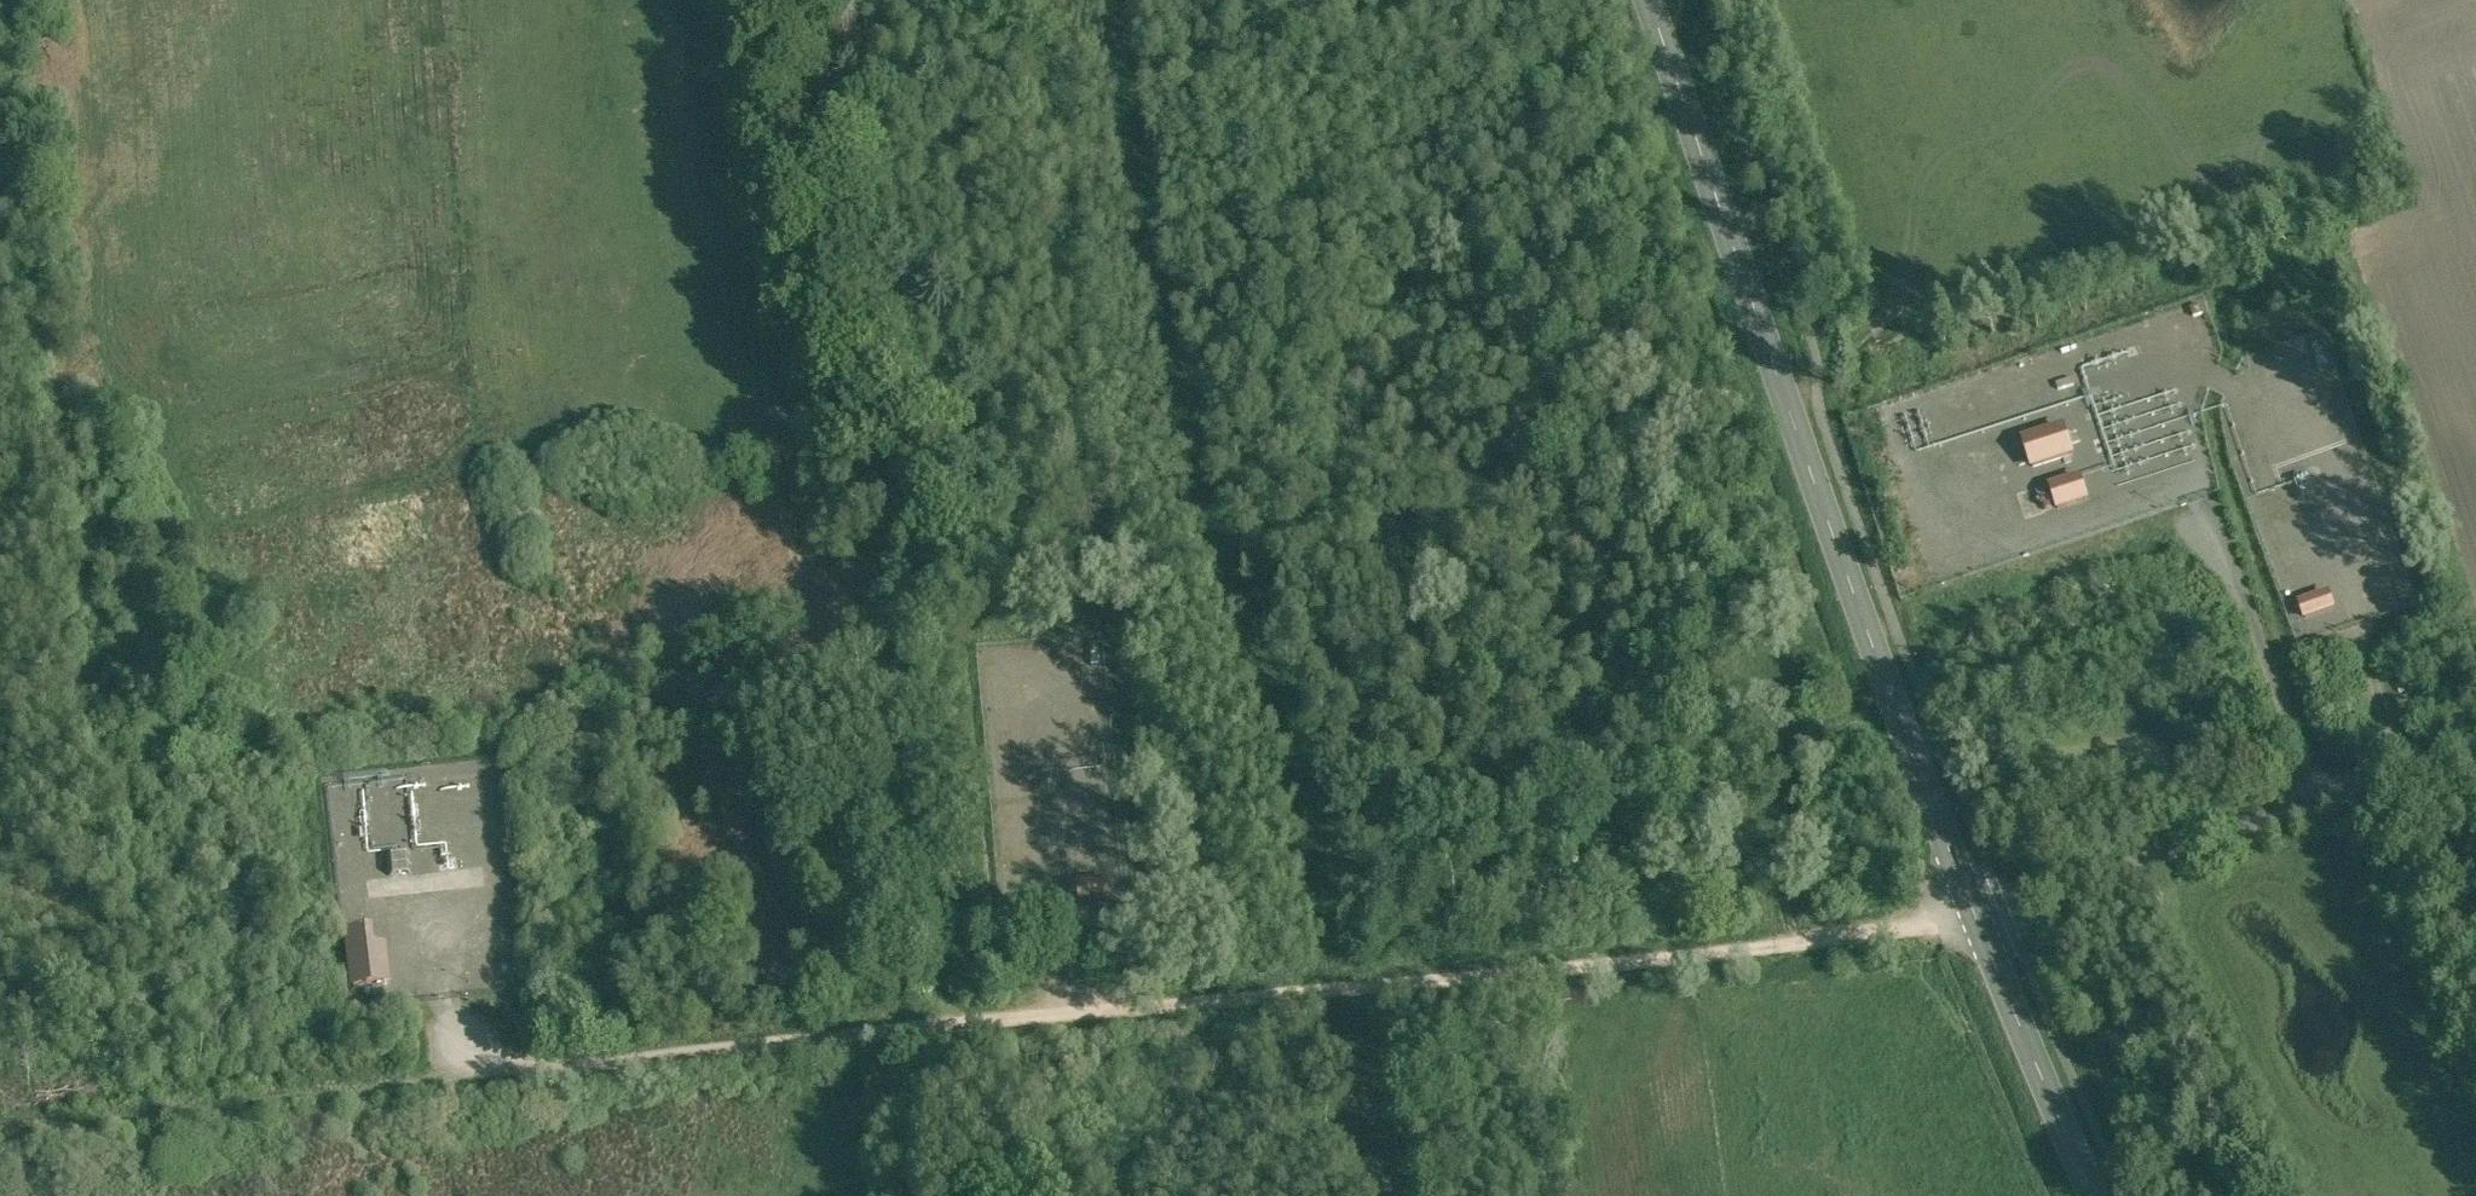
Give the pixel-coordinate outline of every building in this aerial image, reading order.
[(2021,468),(2068,456),(2060,424),(2013,435),(2021,468)] [(2041,484),(2051,511),(2084,498),(2074,471),(2041,484)] [(2291,601),(2299,620),(2331,607),(2323,587),(2291,601)] [(371,948),(370,933),(349,935),(354,987),(389,984),(386,946),(371,948)]
